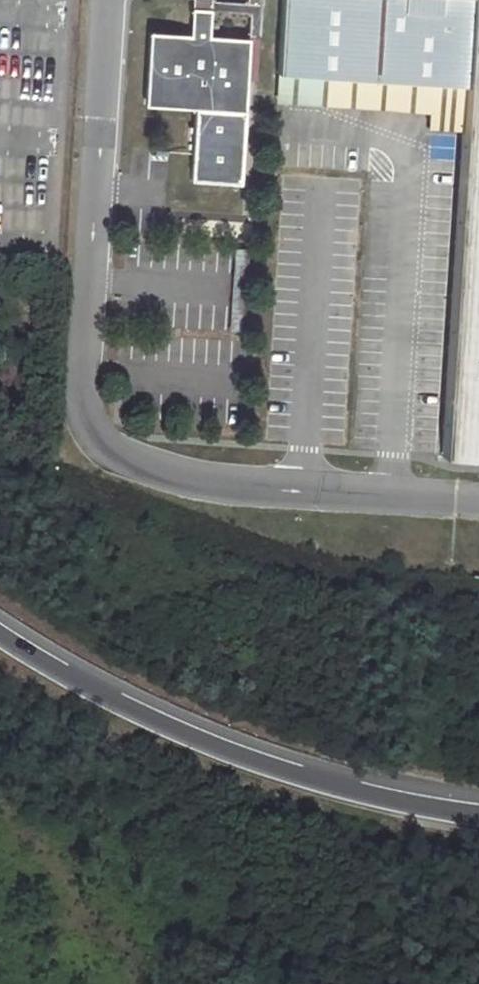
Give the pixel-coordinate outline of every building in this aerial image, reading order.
[(189,39),(208,40),(210,9),(211,0),(192,0),(189,39)] [(254,80),(260,0),(246,0),(246,2),(211,0),(210,9),(250,12),(248,43),(243,43),(240,79),(254,80)] [(467,82),(464,128),(444,451),(478,453),(478,0),(284,0),(278,69),(467,82)] [(149,100),(199,103),(194,178),(233,181),(240,79),(243,43),(208,40),(189,39),(154,37),(149,100)] [(276,100),(433,110),(431,126),(464,128),(467,82),(278,69),(276,100)]
